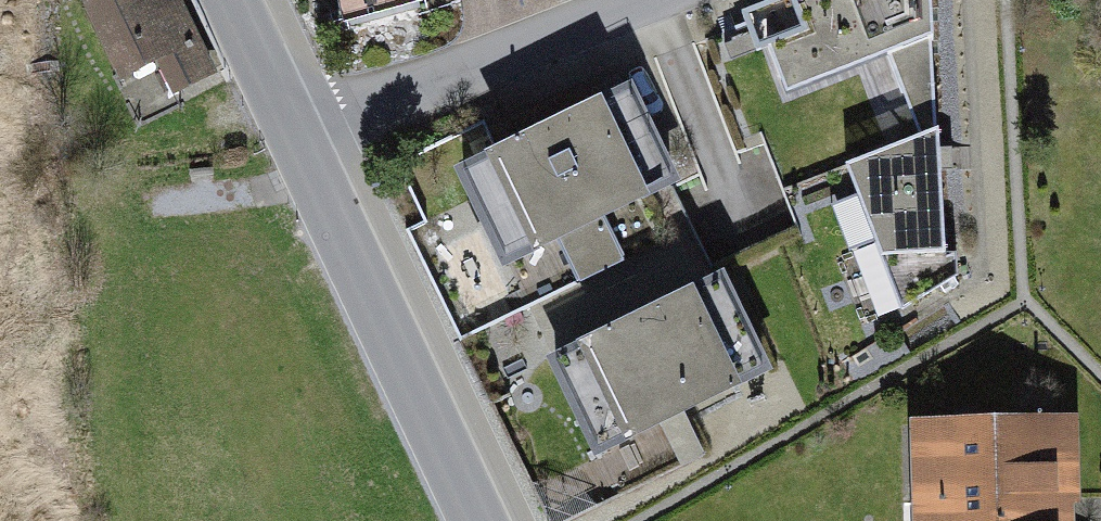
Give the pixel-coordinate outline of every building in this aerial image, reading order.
[(81,15),(118,99),(201,63),(173,0),(116,0),(81,15)] [(735,19),(770,109),(932,56),(929,0),(789,0),(735,19)] [(611,111),(452,185),(496,279),(654,205),(611,111)] [(929,141),(827,184),(879,296),(941,271),(929,141)] [(718,279),(563,362),(606,444),(762,361),(718,279)] [(911,442),(912,520),(1079,520),(1078,440),(911,442)]
